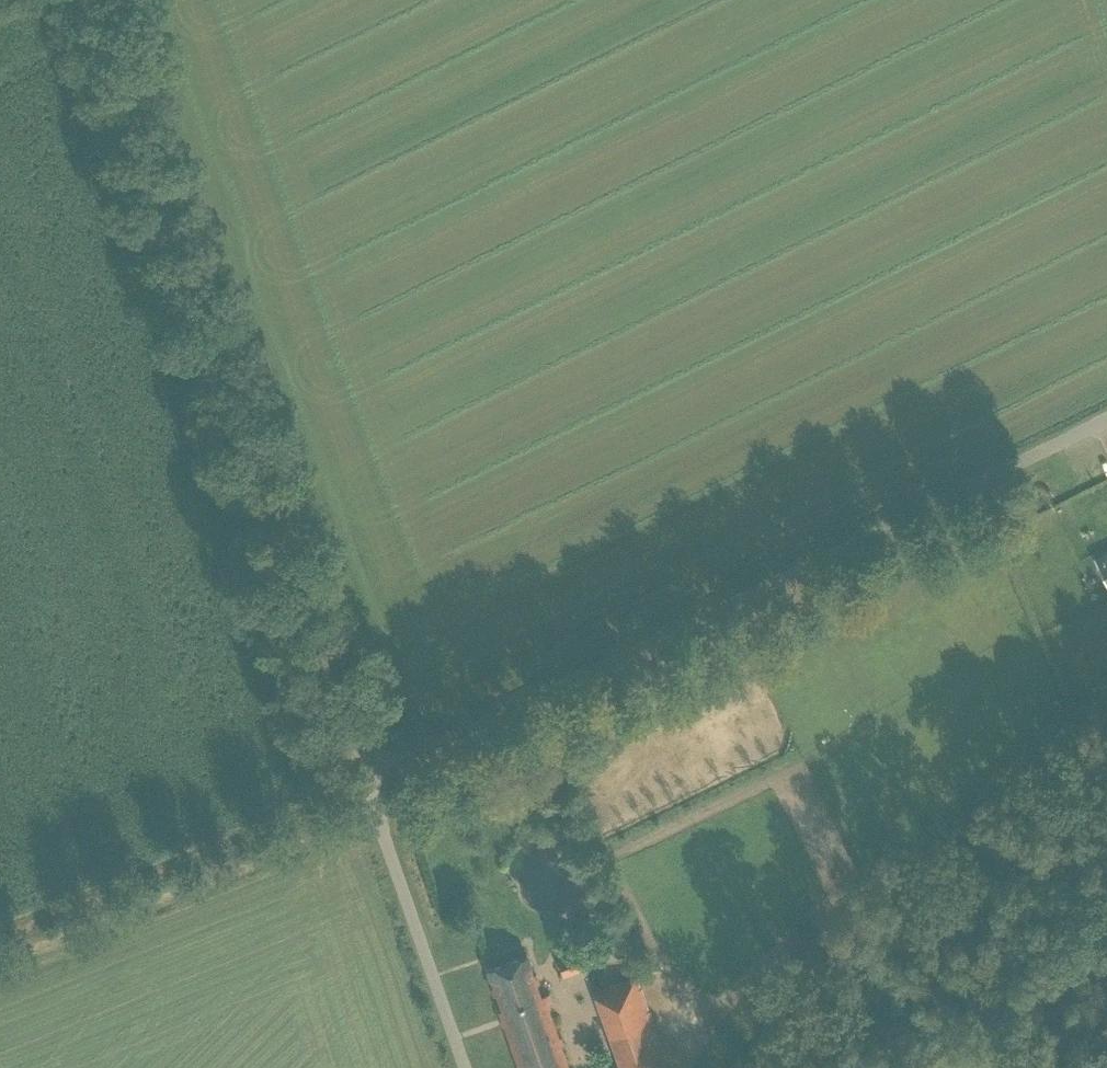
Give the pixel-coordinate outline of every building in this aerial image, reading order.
[(1094,559),(1106,584),(1106,552),(1094,559)] [(579,971),(578,967),(584,965),(582,956),(574,958),(573,955),(557,960),(562,977),(579,971)] [(526,956),(508,963),(488,970),(502,1010),(499,1011),(513,1053),(558,1037),(546,1002),(551,1000),(549,994),(541,997),(526,956)] [(594,992),(621,1067),(669,1067),(636,977),(594,992)] [(513,1053),(519,1067),(569,1067),(558,1037),(513,1053)]
